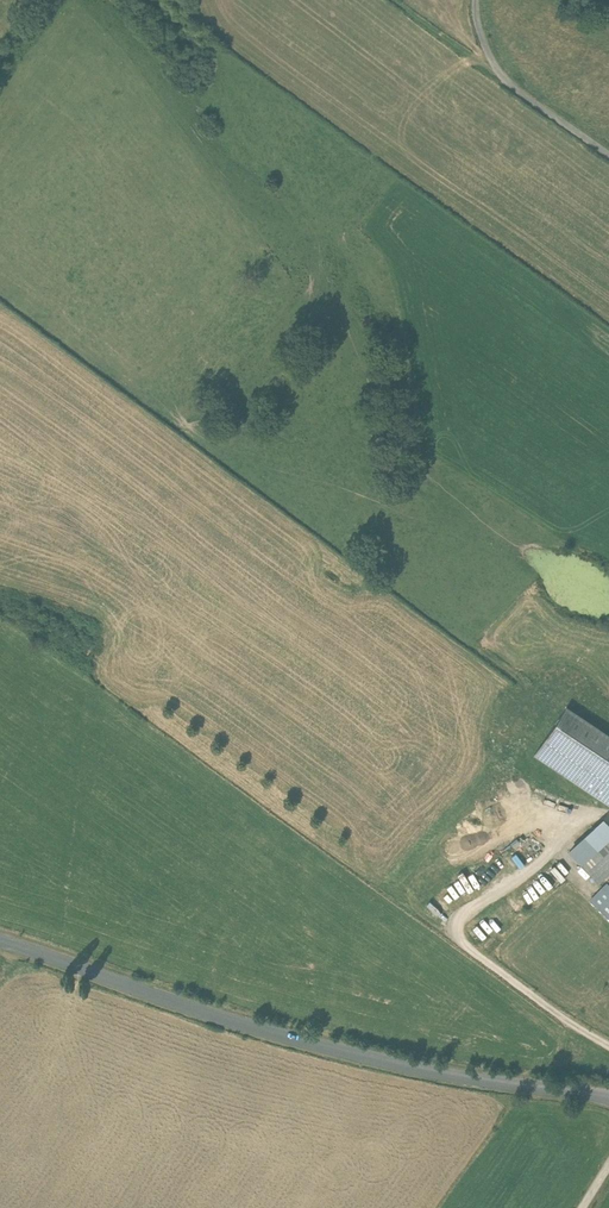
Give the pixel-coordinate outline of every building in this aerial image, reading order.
[(568,710),(539,753),(608,802),(608,738),(568,710)] [(604,829),(569,862),(597,891),(608,879),(608,834),(604,829)] [(592,903),(608,919),(608,889),(607,888),(592,903)]
